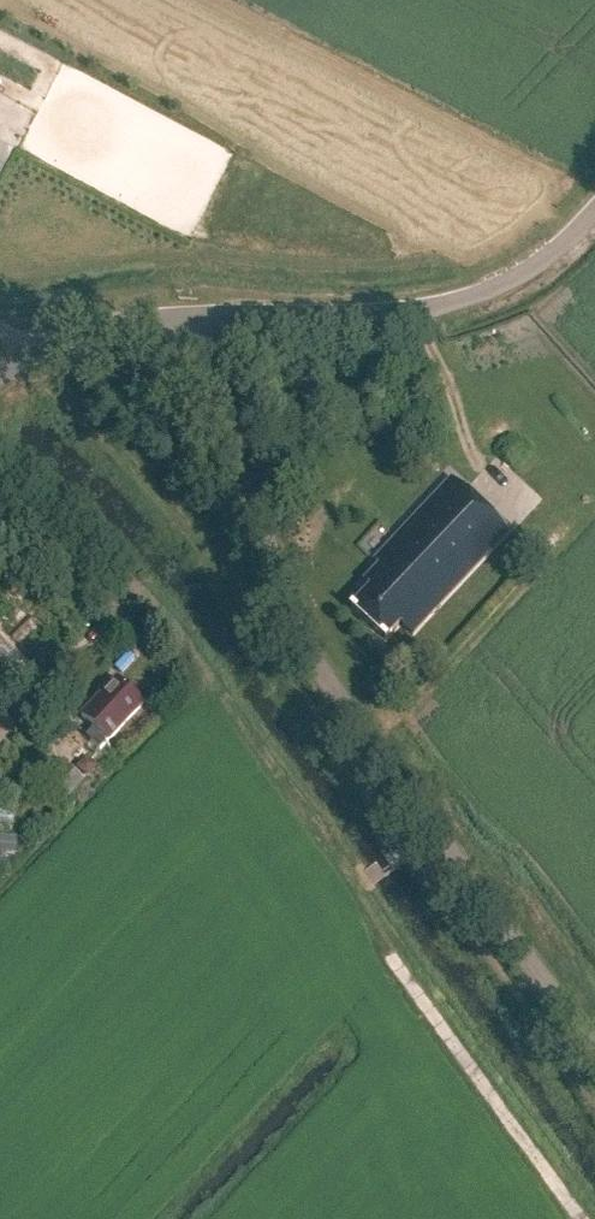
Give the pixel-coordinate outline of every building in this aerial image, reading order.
[(500,543),(505,539),(444,480),(375,552),(381,558),(373,566),(379,572),(365,587),(371,593),(351,614),(382,643),(397,628),(408,639),(500,543)] [(118,680),(82,716),(95,729),(89,735),(93,740),(91,743),(100,752),(145,707),(118,680)] [(87,780),(63,759),(47,777),(71,798),(87,780)]
